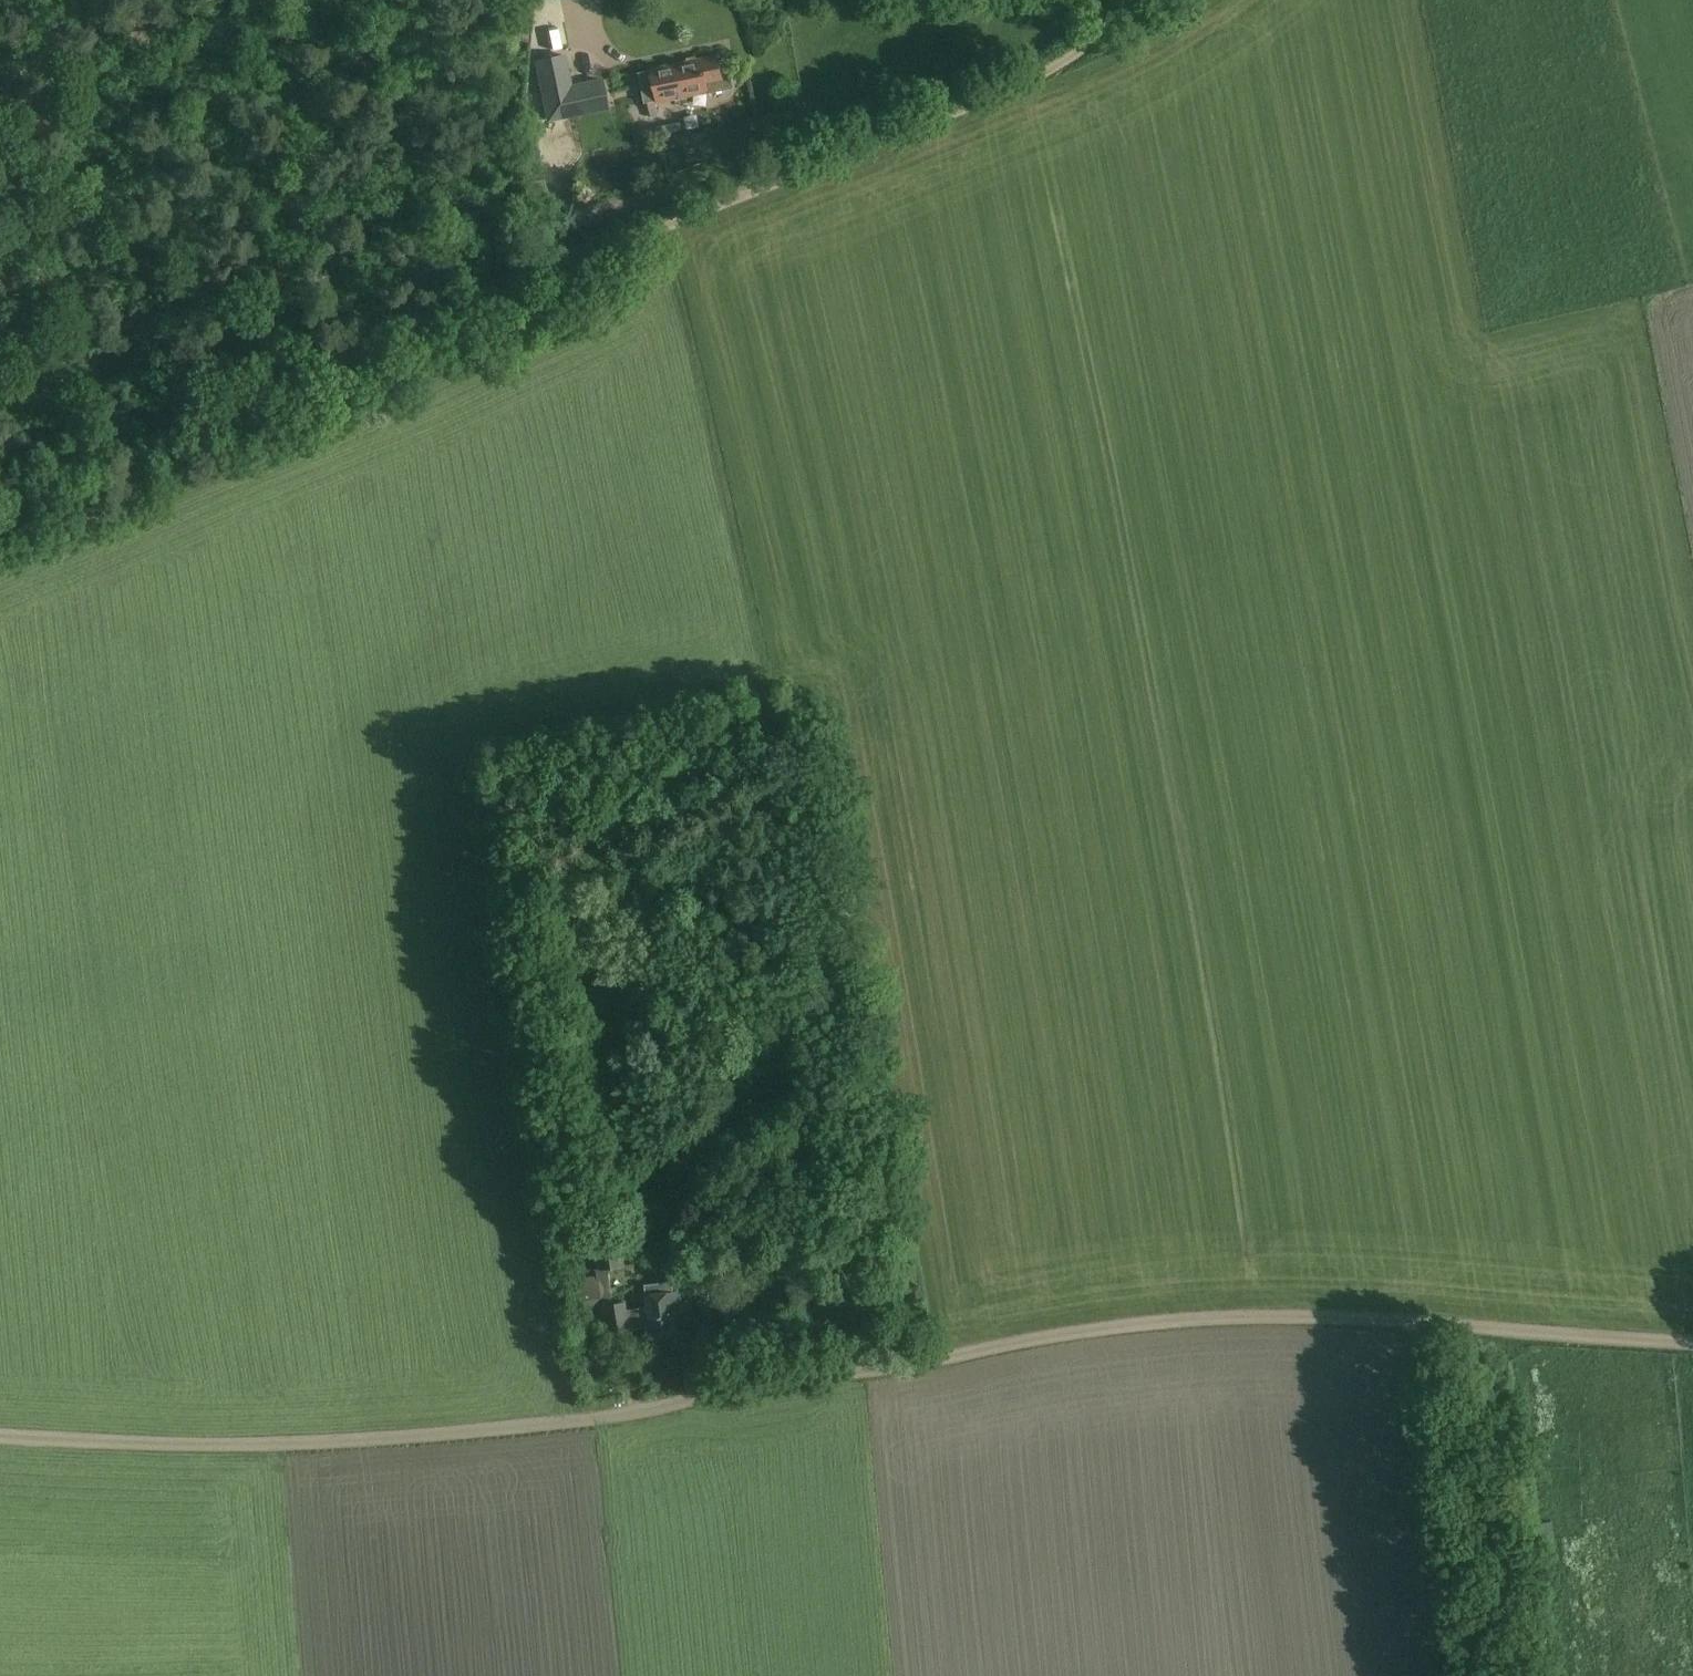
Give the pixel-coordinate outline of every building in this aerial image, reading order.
[(722,81),(717,57),(669,68),(669,67),(651,71),(638,74),(644,104),(657,101),(658,102),(694,94),(692,87),(722,81)] [(561,60),(532,66),(545,125),(573,119),(561,60)] [(703,108),(716,106),(713,91),(700,93),(703,108)] [(597,124),(596,109),(582,111),(584,125),(597,124)] [(612,1302),(609,1269),(625,1267),(621,1228),(596,1231),(599,1267),(597,1267),(598,1276),(571,1281),(576,1309),(605,1304),(605,1303),(612,1302)] [(626,1303),(607,1306),(612,1341),(631,1338),(629,1329),(646,1327),(648,1338),(684,1332),(678,1292),(642,1297),(644,1309),(627,1311),(626,1303)]
